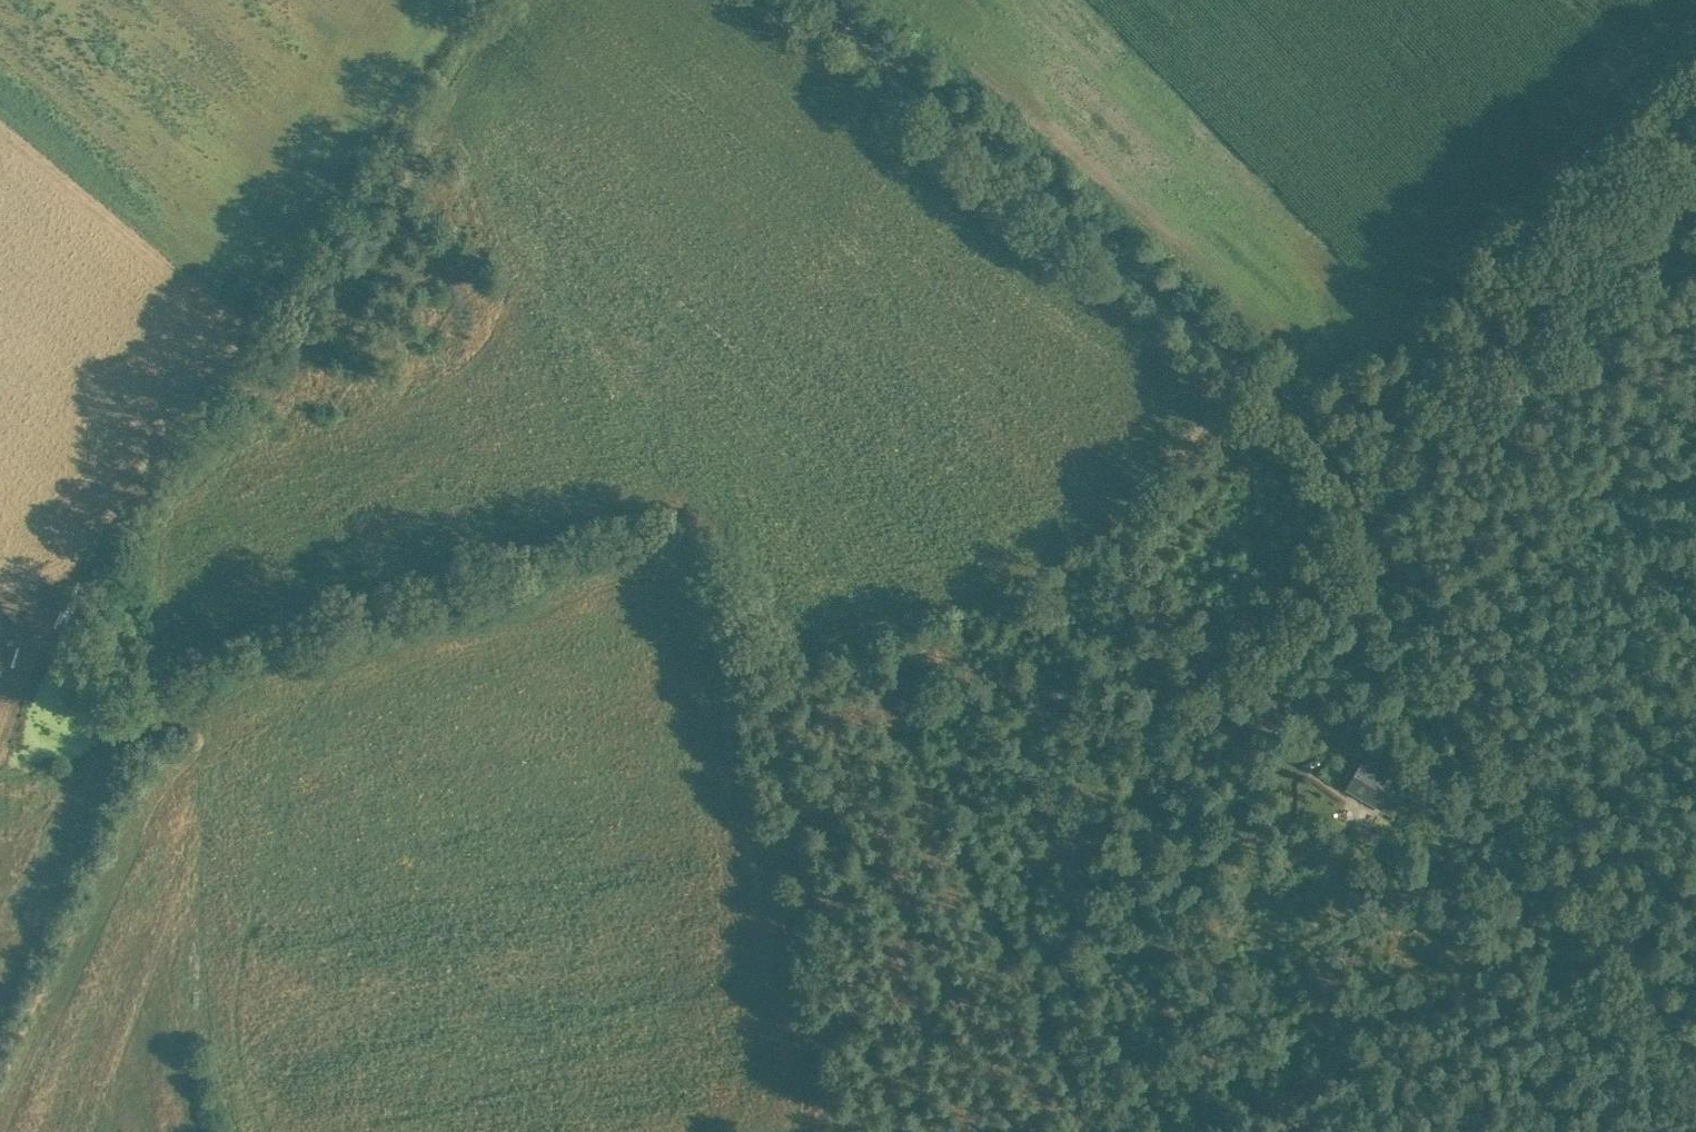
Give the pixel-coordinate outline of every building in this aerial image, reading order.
[(1372,771),(1360,765),(1347,787),(1389,810),(1403,785),(1390,777),(1391,776),(1387,773),(1386,775),(1373,768),(1372,771)]
